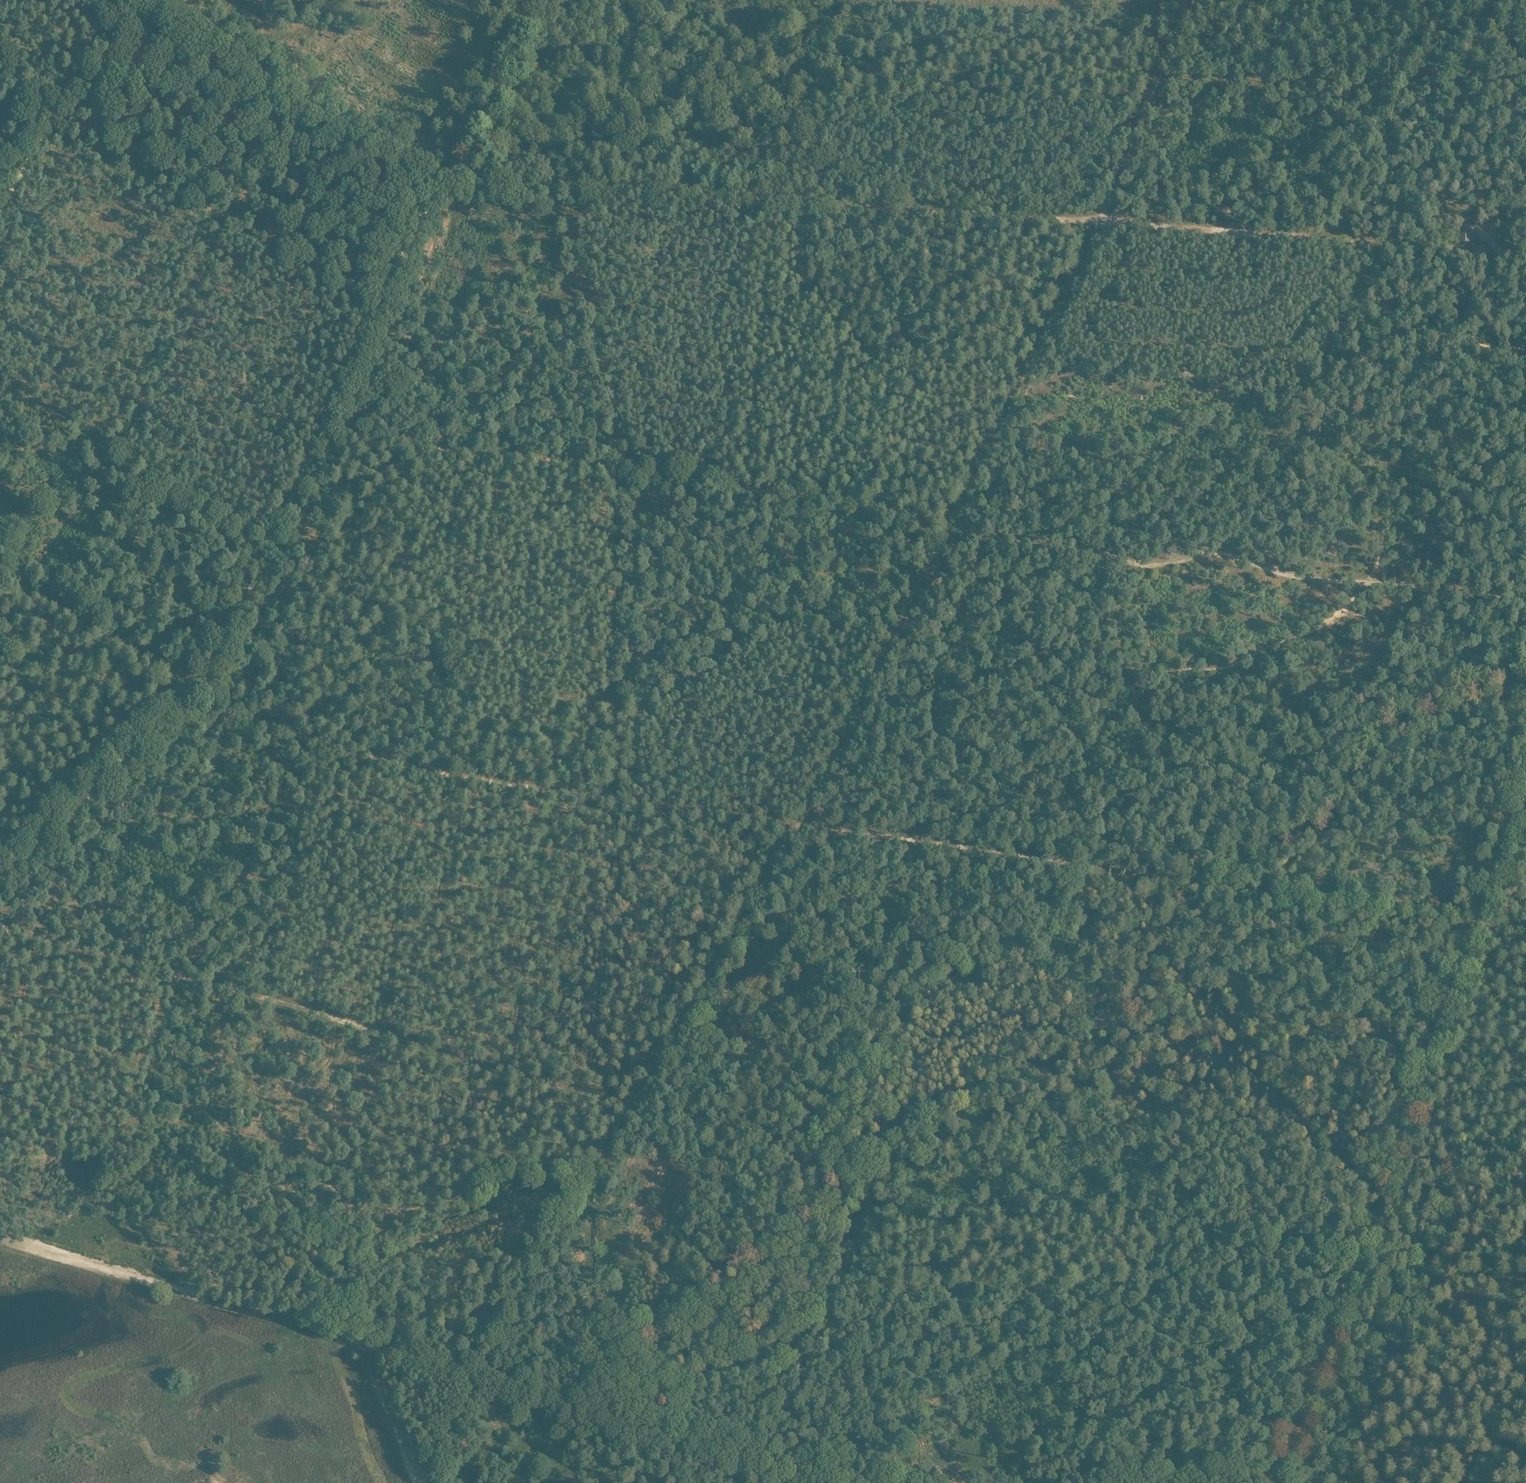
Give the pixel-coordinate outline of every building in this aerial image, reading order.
[(1446,257),(1485,258),(1485,248),(1471,248),(1471,231),(1460,231),(1460,241),(1460,242),(1460,247),(1446,247),(1446,257)]
